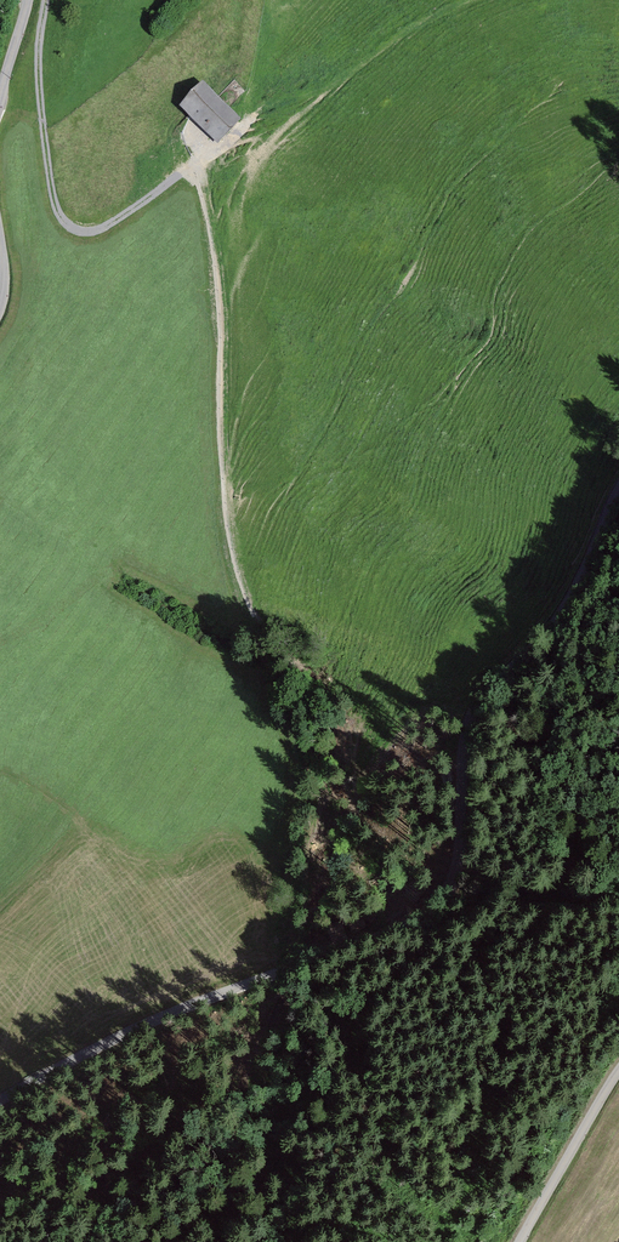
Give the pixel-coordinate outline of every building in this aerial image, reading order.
[(188,114),(217,141),(236,121),(199,86),(180,106),(188,114)]
